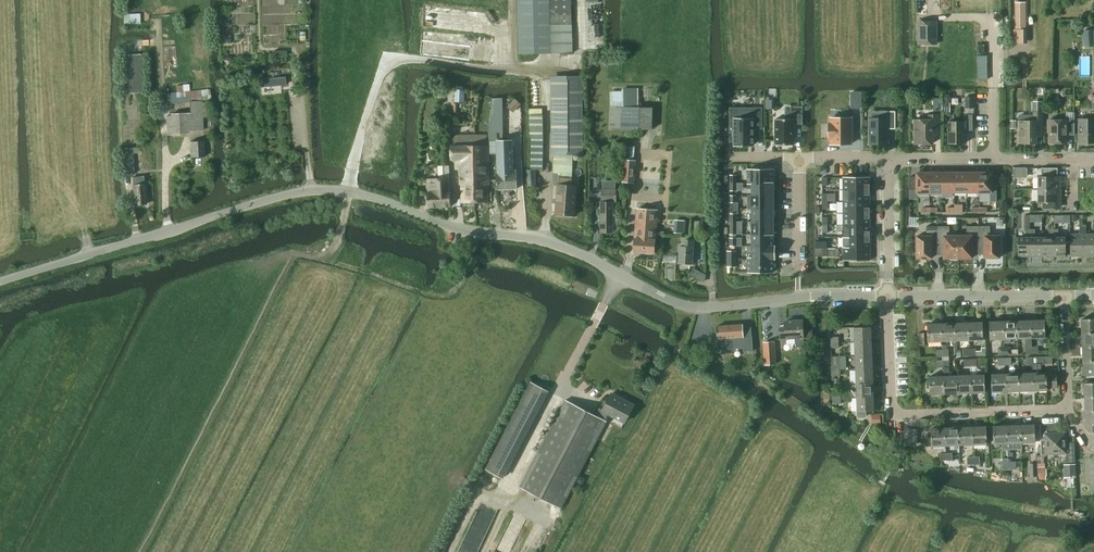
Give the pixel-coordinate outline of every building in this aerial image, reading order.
[(520,54),(551,53),(549,0),(518,0),(520,54)] [(571,0),(549,0),(551,53),(572,53),(571,0)] [(140,24),(140,14),(123,14),(123,25),(140,24)] [(918,44),(936,43),(936,21),(917,21),(918,44)] [(1013,43),(1025,42),(1025,29),(1013,29),(1013,43)] [(1084,30),(1085,47),(1093,46),(1093,30),(1084,30)] [(143,92),(141,54),(122,55),(124,93),(143,92)] [(582,80),(551,80),(551,153),(582,153),(582,80)] [(455,102),(464,103),(465,91),(455,88),(455,102)] [(189,102),(202,101),(211,100),(210,89),(167,93),(168,104),(189,102)] [(610,107),(610,129),(651,129),(651,108),(645,107),(645,89),(625,89),(625,107),(610,107)] [(861,92),(851,92),(851,108),(861,108),(861,92)] [(491,98),(490,98),(490,108),(491,108),(502,108),(502,101),(502,99),(494,98),(491,98)] [(942,103),(942,98),(934,98),(933,111),(942,111),(942,103)] [(186,131),(203,130),(203,116),(209,116),(209,103),(202,103),(202,101),(189,102),(190,113),(170,114),(170,116),(166,116),(167,135),(186,134),(186,131)] [(950,103),(942,103),(942,111),(942,112),(950,112),(950,103)] [(793,119),(775,119),(775,145),(794,145),(794,123),(802,123),(802,107),(793,107),(793,119)] [(734,130),(730,130),(730,142),(734,142),(734,144),(753,144),(753,129),(762,129),(762,108),(753,108),(753,118),(734,118),(734,130)] [(869,144),(887,144),(887,129),(895,129),(895,112),(886,112),(886,119),(869,119),(869,144)] [(1036,137),(1044,137),(1044,112),(1033,113),(1033,121),(1019,121),(1019,143),(1036,143),(1036,137)] [(1091,112),(1091,119),(1078,119),(1078,143),(1093,143),(1093,112),(1091,112)] [(963,114),(963,121),(963,130),(964,130),(972,130),(972,114),(963,114)] [(489,116),(488,132),(488,141),(490,141),(503,141),(503,132),(503,121),(503,115),(489,116)] [(932,136),(940,136),(939,115),(929,115),(929,119),(914,119),(914,130),(912,131),(912,135),(914,137),(914,143),(932,143),(932,136)] [(1066,135),(1074,135),(1074,117),(1065,117),(1064,120),(1048,120),(1048,133),(1049,133),(1049,143),(1066,143),(1066,135)] [(850,144),(850,118),(830,118),(830,123),(828,123),(829,139),(830,139),(830,144),(850,144)] [(963,130),(963,121),(948,121),(948,143),(964,143),(964,130),(963,130)] [(531,170),(543,170),(544,137),(531,137),(531,170)] [(513,173),(512,140),(503,141),(490,141),(490,154),(497,154),(498,174),(497,174),(498,189),(517,189),(516,173),(513,173)] [(204,141),(190,142),(190,158),(204,157),(204,141)] [(487,145),(473,146),(474,202),(487,202),(487,186),(488,186),(487,145)] [(621,182),(634,183),(636,160),(634,160),(635,146),(624,145),(621,182)] [(474,202),(473,146),(452,146),(453,160),(460,159),(461,203),(474,202)] [(134,173),(133,147),(121,148),(123,174),(134,173)] [(572,153),(554,153),(552,183),(571,183),(572,153)] [(428,207),(451,207),(449,166),(438,166),(438,179),(427,179),(428,207)] [(1037,189),(1061,189),(1061,177),(1057,177),(1057,168),(1041,168),(1041,177),(1037,177),(1037,189)] [(751,183),(773,183),(773,170),(747,170),(747,184),(751,184),(751,183)] [(916,192),(929,192),(929,173),(915,173),(915,174),(916,174),(916,176),(909,176),(909,189),(916,189),(916,191),(916,192)] [(929,192),(941,192),(941,173),(929,173),(929,192)] [(941,192),(954,192),(954,173),(941,173),(941,192)] [(954,192),(966,192),(966,173),(954,173),(954,192)] [(979,192),(979,173),(966,173),(966,192),(979,192)] [(979,173),(979,192),(992,192),(992,191),(991,173),(992,173),(979,173)] [(135,205),(146,204),(143,176),(132,177),(135,205)] [(842,189),(849,189),(869,189),(869,177),(842,177),(842,189)] [(557,183),(556,215),(575,215),(576,186),(571,186),(571,183),(557,183)] [(773,196),(773,183),(751,183),(751,184),(751,195),(751,196),(773,196)] [(490,189),(492,202),(499,201),(497,187),(490,189)] [(612,202),(615,202),(615,189),(601,190),(602,202),(600,202),(600,232),(613,232),(612,202)] [(849,201),(869,201),(869,189),(849,189),(849,201)] [(1061,201),(1061,189),(1037,189),(1038,201),(1042,201),(1042,208),(1057,209),(1057,201),(1061,201)] [(751,196),(751,195),(747,195),(747,209),(751,209),(751,208),(773,208),(773,196),(751,196)] [(842,201),(842,213),(869,213),(869,201),(849,201),(842,201)] [(751,221),(773,221),(773,208),(751,208),(751,209),(751,221)] [(654,253),(657,210),(637,209),(634,251),(654,253)] [(842,213),(842,224),(869,224),(869,213),(842,213)] [(678,220),(677,233),(684,234),(685,221),(678,220)] [(694,234),(704,234),(704,221),(694,221),(694,234)] [(773,233),(773,221),(751,221),(751,234),(773,233)] [(842,224),(842,236),(849,236),(870,236),(869,224),(842,224)] [(937,252),(937,226),(925,226),(925,236),(916,236),(916,237),(916,257),(916,258),(931,258),(931,257),(931,253),(937,252)] [(943,258),(958,258),(958,236),(949,236),(949,226),(937,226),(937,252),(944,252),(944,257),(943,257),(943,258)] [(978,252),(978,226),(966,226),(966,236),(958,236),(958,258),(972,258),(972,257),(972,252),(978,252)] [(990,226),(978,226),(978,252),(984,252),(984,257),(984,258),(999,257),(1000,257),(999,257),(999,236),(990,236),(990,226)] [(1018,238),(1018,256),(1030,256),(1030,229),(1025,229),(1025,237),(1018,238)] [(1042,256),(1042,237),(1034,237),(1034,229),(1030,229),(1030,256),(1042,256)] [(1042,237),(1042,256),(1053,256),(1053,229),(1048,229),(1049,237),(1042,237)] [(1058,229),(1053,229),(1053,256),(1065,256),(1065,237),(1058,237),(1058,229)] [(1069,256),(1083,256),(1083,229),(1079,229),(1079,233),(1069,234),(1069,256)] [(1086,234),(1086,229),(1083,229),(1083,256),(1093,256),(1093,233),(1086,234)] [(773,246),(773,245),(773,244),(773,233),(751,234),(751,246),(772,246),(773,246)] [(849,248),(870,248),(870,236),(849,236),(849,248)] [(692,264),(694,241),(685,240),(685,247),(679,247),(678,263),(692,264)] [(772,246),(751,246),(751,258),(751,259),(773,259),(774,259),(774,245),(773,245),(773,246),(772,246)] [(827,248),(822,248),(822,256),(834,256),(834,248),(827,248)] [(843,260),(870,260),(870,248),(849,248),(842,248),(843,260)] [(773,272),(773,259),(751,259),(751,258),(747,258),(747,272),(773,272)] [(1093,333),(1093,319),(1081,319),(1082,333),(1093,333)] [(785,327),(780,327),(780,340),(796,339),(796,347),(804,347),(803,338),(802,320),(785,321),(785,327)] [(1017,338),(1031,338),(1030,320),(1017,321),(1017,338)] [(1045,320),(1030,320),(1031,338),(1045,337),(1045,320)] [(1004,339),(1003,321),(989,322),(990,339),(1004,339)] [(1010,339),(1017,338),(1017,321),(1003,321),(1004,339),(1004,342),(1010,342),(1010,339)] [(968,323),(969,340),(983,339),(982,322),(968,323)] [(941,341),(955,340),(955,323),(941,324),(941,341)] [(955,340),(969,340),(968,323),(955,323),(955,340)] [(743,352),(753,351),(752,336),(743,336),(742,324),(716,326),(717,339),(720,339),(720,347),(743,346),(743,352)] [(927,341),(941,341),(941,324),(927,324),(927,341)] [(855,342),(871,341),(870,327),(854,327),(855,342)] [(1093,347),(1093,333),(1082,333),(1083,347),(1093,347)] [(871,355),(871,341),(855,342),(855,355),(871,355)] [(775,364),(774,342),(763,343),(764,365),(775,364)] [(1093,360),(1093,347),(1083,347),(1083,361),(1093,360)] [(872,369),(871,355),(855,355),(856,369),(872,369)] [(831,370),(840,370),(839,356),(831,356),(831,370)] [(1047,388),(1057,387),(1056,373),(1046,374),(1046,373),(1041,373),(1040,364),(1052,363),(1052,356),(1032,357),(1032,361),(1032,364),(1032,373),(1033,390),(1047,390),(1047,388)] [(1083,361),(1084,375),(1093,374),(1093,360),(1083,361)] [(943,367),(943,376),(944,393),(957,393),(957,376),(949,376),(949,367),(943,367)] [(872,383),(872,369),(856,369),(856,383),(872,383)] [(1032,373),(1019,374),(1019,391),(1033,391),(1033,390),(1032,373)] [(1005,374),(991,375),(992,392),(1006,392),(1005,374)] [(1019,374),(1005,374),(1006,392),(1019,391),(1019,374)] [(957,393),(971,393),(970,375),(957,376),(957,393)] [(970,375),(971,393),(985,392),(984,375),(970,375)] [(944,394),(944,393),(943,376),(929,377),(929,394),(944,394)] [(547,389),(531,381),(485,469),(501,477),(547,389)] [(1093,397),(1093,382),(1084,383),(1085,397),(1093,397)] [(872,383),(856,383),(856,391),(849,391),(849,397),(856,397),(873,396),(872,383)] [(602,409),(608,412),(625,421),(634,404),(611,393),(602,409)] [(873,411),(873,396),(856,397),(857,416),(859,417),(864,417),(865,415),(865,411),(873,411)] [(1093,411),(1093,397),(1085,397),(1085,411),(1093,411)] [(608,412),(602,409),(602,410),(599,408),(595,414),(565,399),(520,487),(561,508),(606,420),(605,419),(608,412)] [(1085,411),(1086,425),(1092,425),(1092,432),(1093,432),(1093,411),(1085,411)] [(1066,462),(1074,462),(1074,443),(1066,443),(1066,436),(1057,436),(1057,424),(1040,425),(1041,454),(1066,453),(1066,462)] [(1021,442),(1021,425),(1007,426),(1007,443),(1021,442)] [(1035,425),(1021,425),(1021,442),(1035,442),(1035,425)] [(972,427),(973,444),(987,443),(986,426),(972,427)] [(993,443),(1007,443),(1007,426),(993,426),(993,443)] [(945,445),(959,444),(958,427),(944,428),(945,445)] [(959,444),(973,444),(972,427),(958,427),(959,444)] [(926,446),(945,445),(944,428),(930,429),(931,437),(925,437),(926,446)] [(904,446),(911,446),(911,442),(917,442),(917,437),(904,437),(904,446)] [(945,453),(946,461),(953,461),(953,453),(945,453)] [(1057,459),(1047,460),(1047,469),(1057,469),(1057,459)] [(1038,476),(1037,463),(1036,463),(1029,463),(1030,476),(1038,476)] [(1064,464),(1064,477),(1076,477),(1076,464),(1064,464)]
